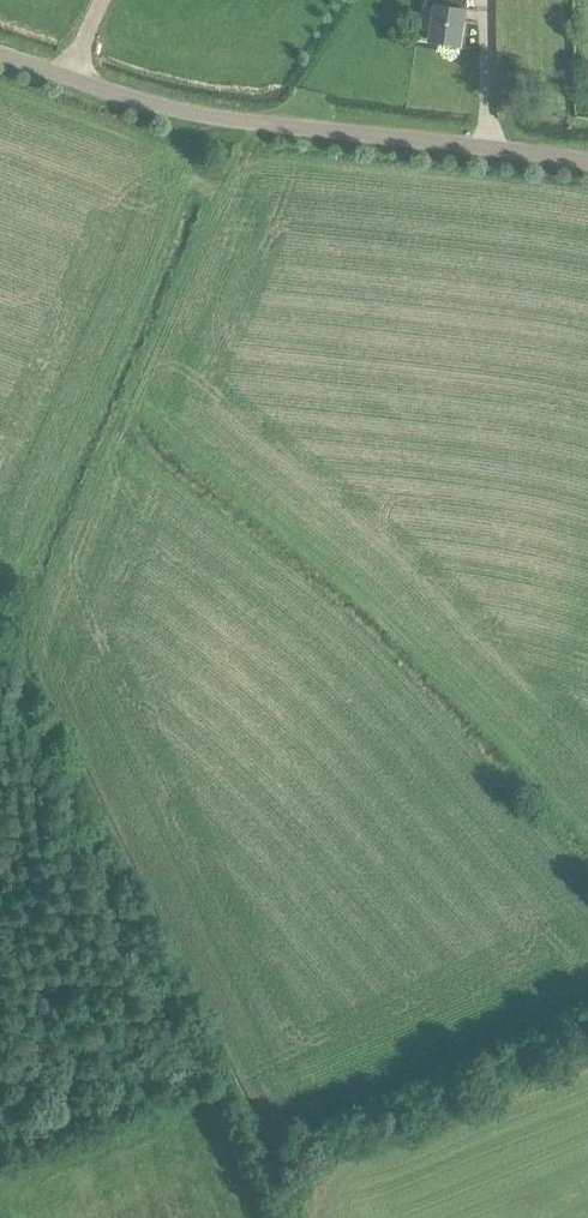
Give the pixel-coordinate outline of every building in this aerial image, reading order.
[(427,6),(437,7),(432,39),(461,45),(467,12),(468,12),(470,0),(428,0),(427,6)]
